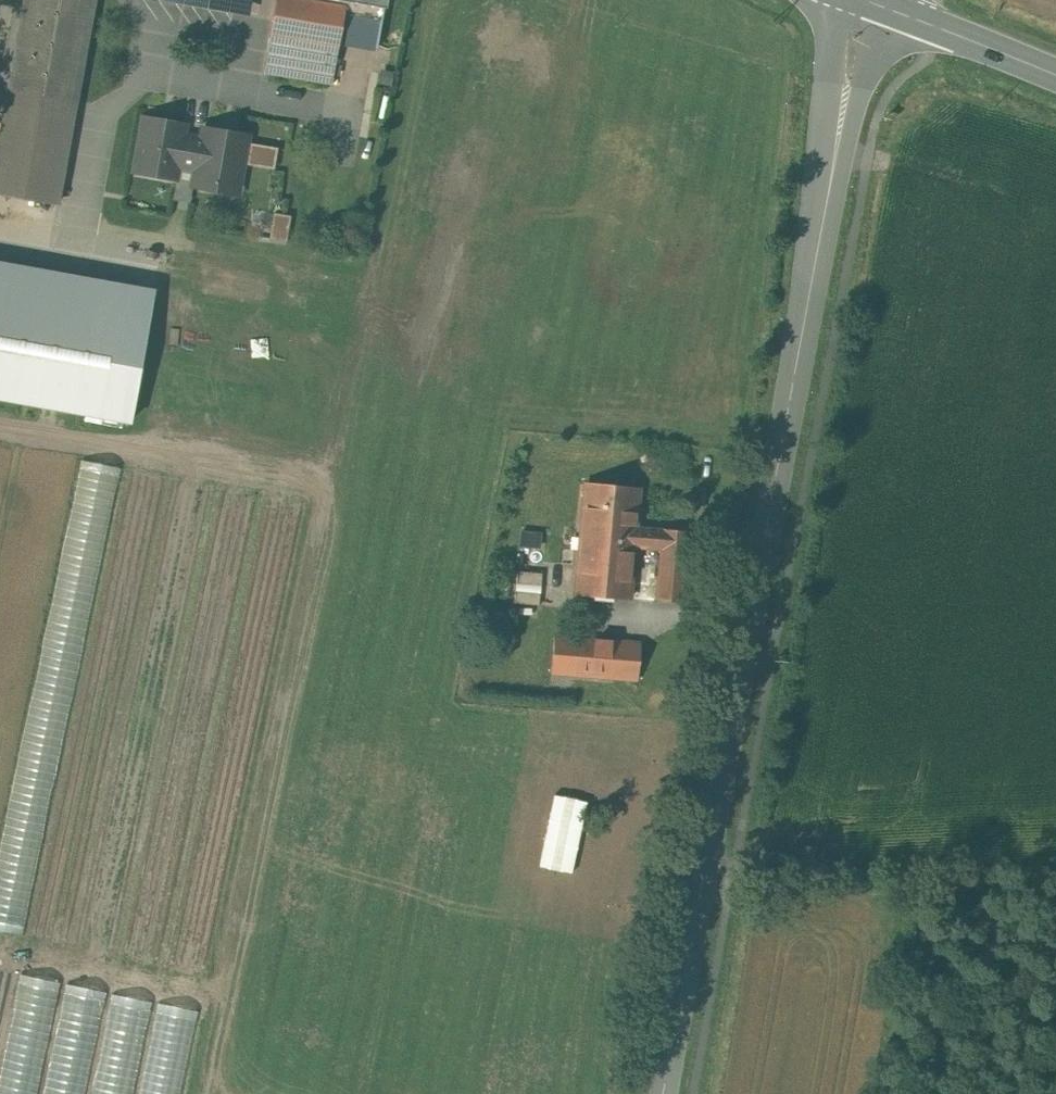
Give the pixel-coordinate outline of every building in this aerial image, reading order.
[(0,134),(0,193),(56,204),(93,0),(24,0),(0,134)] [(231,11),(233,0),(167,0),(231,11)] [(314,0),(276,0),(269,35),(338,48),(343,49),(351,7),(314,0)] [(338,48),(269,35),(262,72),(331,85),(338,48)] [(186,125),(143,117),(136,159),(152,162),(150,174),(176,178),(178,166),(196,169),(201,137),(184,134),(186,125)] [(203,128),(201,137),(196,169),(193,186),(218,190),(219,184),(239,187),(248,136),(203,128)] [(271,237),(287,239),(290,213),(273,212),(271,237)] [(122,422),(146,286),(0,260),(0,401),(122,422)] [(639,487),(579,482),(570,595),(630,600),(634,549),(656,551),(653,600),(678,602),(683,530),(636,527),(639,487)] [(523,528),(522,544),(540,546),(542,530),(523,528)] [(527,569),(523,601),(540,603),(544,571),(527,569)] [(638,641),(552,634),(548,675),(570,677),(634,682),(638,641)] [(166,1015),(180,1016),(180,1025),(197,1026),(198,1013),(191,1013),(192,1006),(167,1004),(166,1015)]
